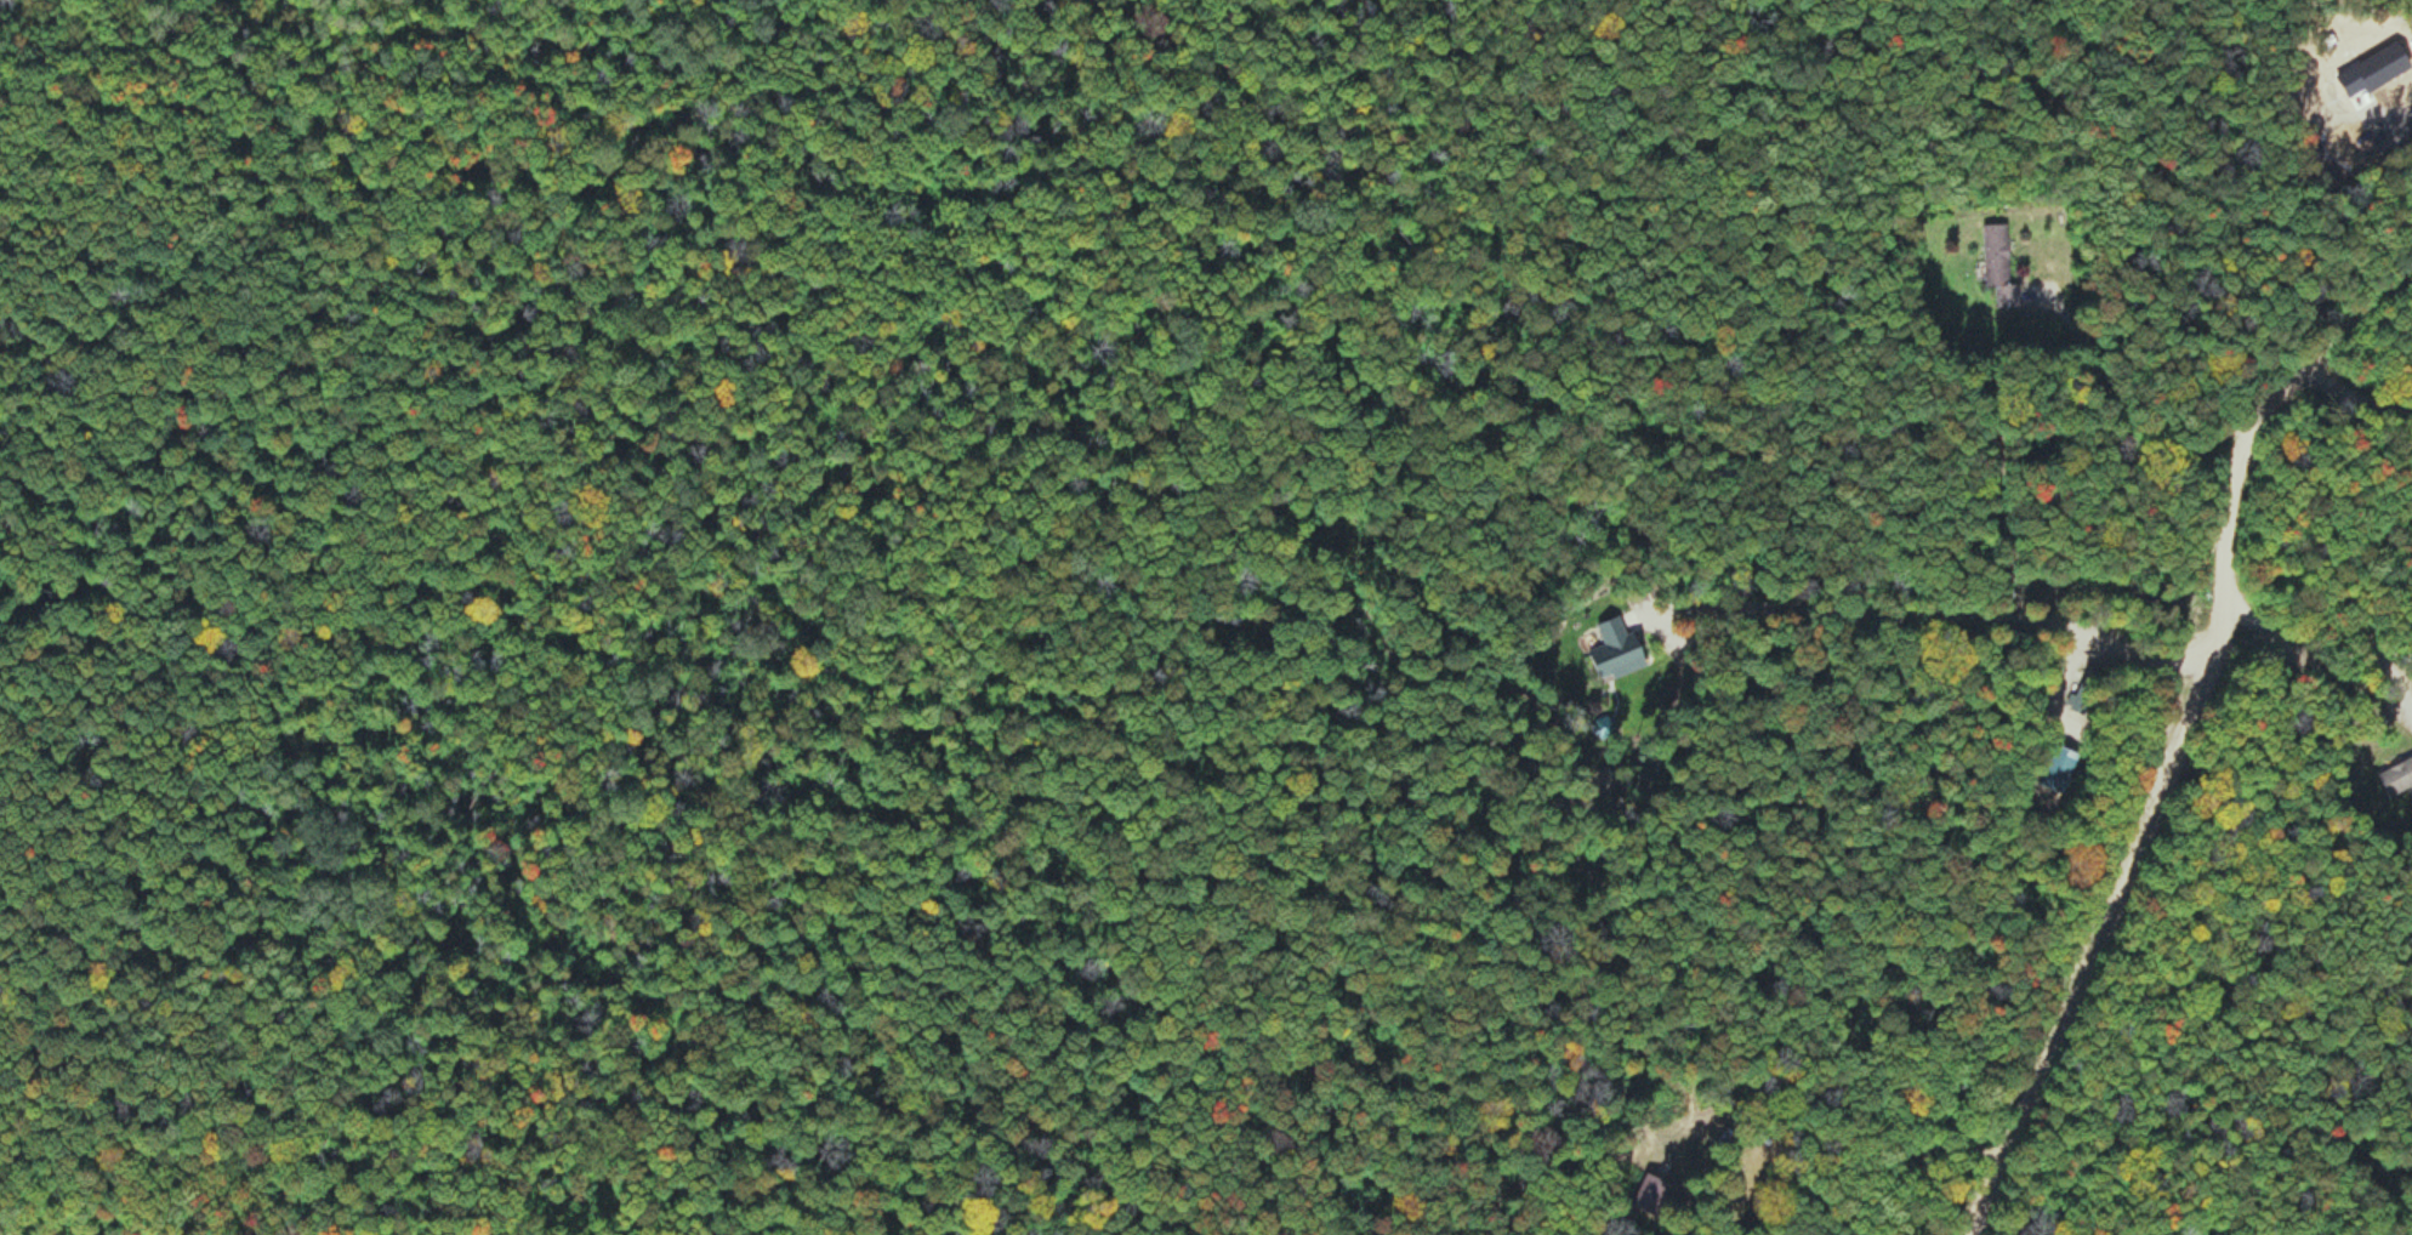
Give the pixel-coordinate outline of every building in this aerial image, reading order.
[(2009,285),(2007,224),(1982,225),(1984,288),(1995,288),(1996,308),(2019,307),(2018,285),(2009,285)] [(1596,625),(1604,644),(1588,650),(1600,682),(1646,665),(1633,631),(1626,633),(1620,616),(1596,625)] [(2036,782),(2061,795),(2081,758),(2056,744),(2036,782)] [(2376,768),(2387,795),(2411,784),(2411,752),(2376,768)] [(1671,1185),(1645,1173),(1631,1206),(1657,1218),(1671,1185)]
